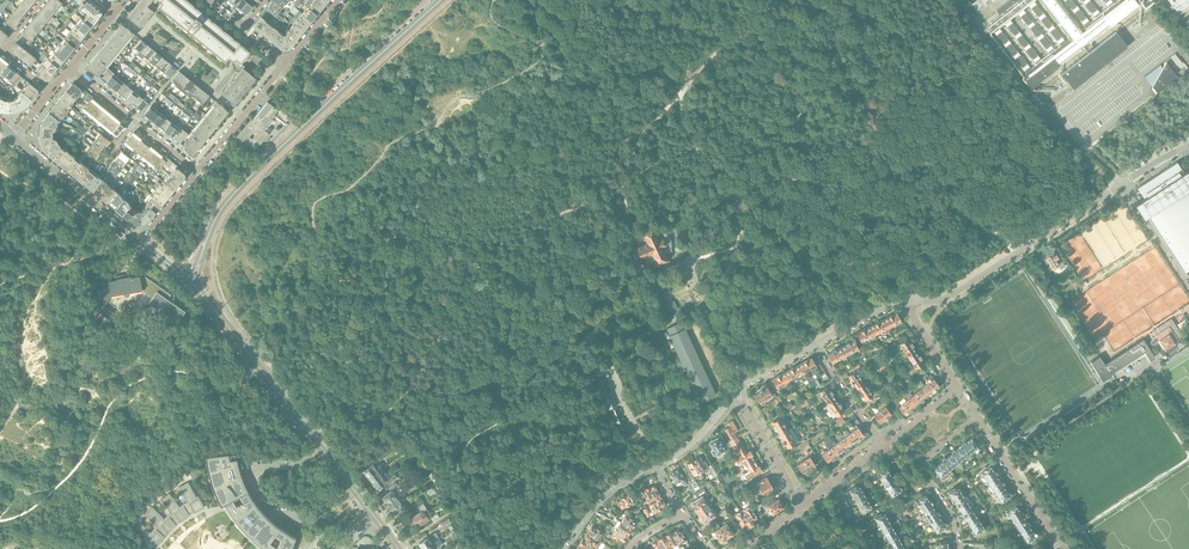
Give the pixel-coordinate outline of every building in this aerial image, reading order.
[(62,4),(63,4),(64,4),(59,0),(52,0),(44,9),(52,16),(62,4)] [(90,0),(85,0),(80,5),(89,13),(101,11),(101,9),(90,0)] [(157,8),(158,6),(162,3),(158,0),(141,0),(138,4),(133,10),(131,12),(128,17),(134,22),(141,27),(146,21),(151,14),(154,11),(157,8)] [(212,21),(207,16),(208,15),(205,12),(202,10),(201,11),(187,0),(158,0),(162,3),(158,6),(164,11),(170,16),(187,30),(187,29),(192,33),(192,34),(226,61),(229,58),(234,62),(236,59),(241,63),(250,52),(212,21)] [(247,2),(244,0),(241,0),(236,7),(240,10),(247,2)] [(283,8),(274,0),(272,2),(270,4),(279,12),(283,8)] [(317,13),(318,12),(319,12),(323,7),(314,0),(308,0),(311,2),(302,13),(312,21),(315,16),(317,13)] [(1069,39),(1065,42),(1065,41),(1061,36),(1060,36),(1055,29),(1056,29),(1051,24),(1046,18),(1046,17),(1042,12),(1037,6),(1033,0),(1028,4),(1032,10),(1032,9),(1037,16),(1041,21),(1047,28),(1046,28),(1050,33),(1051,33),(1056,40),(1060,45),(1061,46),(1055,50),(1054,50),(1054,49),(1050,44),(1045,38),(1041,32),(1035,26),(1036,26),(1032,20),(1031,21),(1026,14),(1022,9),(1017,12),(1017,13),(1021,18),(1022,18),(1027,24),(1026,24),(1030,30),(1031,30),(1036,36),(1040,42),(1040,41),(1045,48),(1049,53),(1050,54),(1041,61),(1041,60),(1037,54),(1037,55),(1031,48),(1032,48),(1028,43),(1027,43),(1022,36),(1018,31),(1013,24),(1009,19),(1004,22),(1004,23),(1008,28),(1013,35),(1017,40),(1018,40),(1023,46),(1022,47),(1026,52),(1027,52),(1032,58),(1036,64),(1036,63),(1037,64),(1031,69),(1030,68),(1026,63),(1021,56),(1017,51),(1011,45),(1012,44),(1008,39),(1007,39),(1002,33),(1003,33),(998,27),(993,31),(997,37),(998,36),(1003,43),(1002,43),(1007,48),(1012,55),(1016,60),(1021,67),(1025,72),(1029,77),(1025,80),(1031,88),(1138,4),(1137,3),(1135,0),(1119,0),(1114,4),(1113,4),(1113,3),(1111,0),(1103,0),(1104,2),(1108,7),(1109,8),(1100,15),(1100,14),(1096,8),(1091,2),(1089,0),(1082,0),(1082,1),(1086,6),(1091,12),(1095,18),(1095,17),(1096,18),(1090,23),(1089,22),(1085,17),(1080,10),(1076,5),(1072,0),(1064,0),(1066,2),(1071,9),(1075,14),(1080,21),(1084,26),(1085,27),(1081,30),(1058,0),(1039,0),(1069,39)] [(1019,0),(1009,0),(996,10),(1000,15),(1019,0)] [(1179,15),(1188,7),(1188,0),(1168,0),(1179,15)] [(24,15),(29,8),(21,1),(16,8),(24,15)] [(247,13),(252,6),(247,2),(240,10),(243,13),(245,12),(245,13),(247,13)] [(279,12),(270,4),(268,6),(268,7),(267,9),(273,13),(276,16),(279,12)] [(24,15),(16,8),(11,14),(19,21),(24,15)] [(42,29),(52,16),(44,9),(34,22),(42,29)] [(86,33),(98,18),(101,13),(101,11),(89,13),(83,20),(81,18),(75,25),(86,33)] [(304,30),(307,25),(308,26),(312,21),(302,13),(291,27),(300,35),(304,30)] [(19,21),(11,14),(6,20),(5,19),(4,20),(14,27),(19,21)] [(276,28),(269,22),(271,20),(266,15),(264,18),(261,16),(254,26),(259,30),(264,34),(268,38),(276,28)] [(32,41),(36,35),(42,29),(34,22),(24,35),(23,35),(32,42),(32,41)] [(108,67),(124,47),(132,37),(135,35),(122,24),(88,64),(85,67),(98,75),(106,82),(113,74),(114,72),(108,67)] [(75,46),(86,33),(75,25),(64,38),(75,46)] [(296,40),(300,35),(291,27),(289,30),(287,34),(284,34),(286,48),(287,49),(289,49),(293,44),(292,44),(296,39),(296,40)] [(286,48),(284,34),(282,34),(278,31),(279,31),(276,28),(268,38),(273,42),(278,45),(277,45),(282,49),(284,49),(285,48),(286,48)] [(1127,47),(1115,31),(1061,73),(1062,75),(1072,88),(1073,89),(1127,47)] [(64,60),(70,52),(75,46),(64,38),(53,52),(64,60)] [(137,55),(139,52),(147,43),(146,42),(145,43),(141,40),(134,48),(137,51),(135,53),(137,55)] [(36,42),(34,44),(42,50),(44,48),(36,42)] [(17,56),(24,48),(17,43),(15,43),(11,49),(11,50),(17,56)] [(144,56),(151,48),(147,45),(148,44),(147,43),(139,52),(144,56)] [(30,53),(24,48),(17,56),(23,60),(30,53)] [(147,63),(157,52),(155,51),(151,48),(144,56),(147,59),(145,62),(147,63)] [(53,73),(64,60),(53,52),(48,58),(47,57),(45,59),(41,64),(42,65),(53,73)] [(154,65),(161,56),(157,53),(158,52),(157,52),(147,63),(149,65),(151,62),(154,65)] [(37,58),(30,53),(23,60),(30,66),(36,60),(37,58)] [(157,71),(167,60),(165,59),(161,56),(154,65),(157,67),(155,70),(157,71)] [(245,91),(251,85),(256,78),(250,73),(243,68),(245,66),(244,65),(241,63),(236,59),(234,62),(235,62),(235,65),(235,67),(236,69),(237,70),(237,71),(239,73),(238,73),(235,78),(232,81),(227,87),(222,94),(228,99),(235,104),(240,98),(245,91)] [(165,73),(171,64),(167,61),(168,61),(167,60),(157,71),(159,73),(161,70),(165,73)] [(1157,93),(1178,77),(1166,62),(1163,68),(1160,65),(1145,77),(1152,87),(1157,93)] [(5,77),(12,68),(7,64),(0,73),(5,77)] [(53,73),(42,65),(41,64),(35,71),(46,79),(48,79),(53,73)] [(167,80),(176,69),(171,64),(165,73),(168,75),(166,78),(167,80)] [(9,80),(16,72),(12,68),(5,77),(9,80)] [(177,83),(184,75),(179,71),(170,82),(172,84),(174,81),(177,83)] [(13,83),(19,76),(20,75),(16,72),(9,80),(13,84),(13,83)] [(111,87),(120,76),(118,74),(116,77),(113,74),(106,82),(110,86),(111,87)] [(180,90),(190,79),(189,78),(188,78),(184,75),(177,83),(175,86),(180,90)] [(18,84),(22,78),(19,76),(13,83),(16,86),(18,84)] [(116,91),(123,82),(120,80),(122,77),(120,76),(111,87),(112,88),(116,91)] [(185,94),(194,83),(191,80),(190,79),(180,90),(185,94)] [(133,91),(130,88),(134,82),(133,81),(130,84),(121,95),(122,96),(126,99),(133,91)] [(38,92),(38,89),(29,82),(22,90),(32,99),(38,92)] [(121,95),(130,84),(128,82),(126,85),(123,82),(116,91),(120,94),(121,95)] [(190,98),(200,87),(199,86),(198,86),(194,83),(185,94),(190,98)] [(73,102),(80,94),(84,97),(87,93),(83,90),(82,91),(74,84),(72,84),(61,98),(71,106),(74,103),(73,102)] [(198,100),(204,92),(201,88),(200,87),(190,98),(192,100),(194,97),(198,100)] [(27,105),(32,99),(22,90),(16,97),(15,95),(9,96),(9,99),(10,112),(14,112),(17,111),(21,109),(24,107),(27,105)] [(131,104),(140,92),(138,90),(136,93),(133,91),(126,99),(130,102),(130,103),(131,104)] [(136,107),(143,99),(140,96),(142,93),(140,92),(131,104),(132,105),(132,104),(136,107)] [(199,109),(210,96),(204,92),(198,100),(201,103),(199,105),(198,105),(196,107),(199,109)] [(85,106),(90,99),(92,97),(87,93),(84,97),(86,99),(82,104),(85,106)] [(9,99),(5,100),(1,99),(0,98),(0,111),(3,112),(6,112),(10,112),(9,99)] [(66,113),(69,109),(71,106),(61,98),(49,112),(60,120),(62,117),(63,118),(64,117),(67,119),(69,116),(66,114),(66,113)] [(88,111),(95,103),(90,99),(85,106),(83,108),(88,111)] [(141,111),(151,100),(149,99),(146,101),(143,99),(136,107),(141,111)] [(156,109),(153,107),(157,102),(155,100),(144,114),(149,118),(156,109)] [(196,152),(218,125),(229,112),(216,101),(189,134),(183,128),(176,137),(175,139),(183,145),(194,156),(196,152)] [(264,130),(273,120),(271,118),(277,110),(268,102),(253,120),(251,119),(251,120),(234,140),(248,152),(252,147),(255,150),(269,134),(264,130)] [(92,115),(99,106),(95,103),(88,111),(92,115)] [(96,118),(103,110),(99,106),(92,115),(96,118)] [(154,122),(163,111),(161,109),(159,112),(156,109),(149,118),(153,121),(153,122),(154,122)] [(100,121),(107,113),(103,110),(96,118),(100,121)] [(159,126),(166,118),(163,115),(165,112),(163,111),(154,122),(155,123),(156,123),(159,126)] [(60,120),(49,112),(44,118),(44,119),(42,122),(41,124),(40,127),(40,131),(40,135),(40,136),(53,135),(53,131),(54,131),(56,130),(57,126),(58,124),(57,123),(60,120)] [(104,125),(111,116),(107,113),(100,121),(104,125)] [(109,128),(115,120),(111,116),(104,125),(109,128)] [(164,131),(173,119),(171,117),(169,120),(166,118),(159,126),(163,129),(163,130),(164,131)] [(169,134),(176,126),(173,123),(175,121),(173,119),(164,131),(165,132),(165,131),(169,134)] [(113,132),(120,123),(115,120),(109,128),(113,132)] [(117,135),(124,127),(120,123),(113,132),(117,135)] [(176,137),(183,128),(184,127),(178,123),(176,126),(169,134),(175,139),(176,137)] [(86,131),(79,125),(76,129),(78,131),(83,135),(86,131)] [(109,141),(100,134),(97,138),(105,145),(109,141)] [(129,145),(136,137),(132,134),(125,142),(129,145)] [(59,144),(58,142),(57,141),(55,139),(53,139),(53,135),(40,136),(40,137),(42,145),(44,148),(45,150),(48,153),(47,153),(54,158),(54,159),(63,148),(60,147),(61,146),(59,144)] [(134,149),(141,141),(136,137),(129,145),(134,149)] [(105,145),(97,138),(94,142),(102,149),(105,145)] [(102,149),(94,142),(91,140),(90,142),(92,144),(90,146),(99,153),(102,149)] [(138,153),(145,144),(141,141),(134,149),(138,153)] [(142,156),(149,147),(145,144),(138,153),(142,156)] [(99,153),(90,146),(87,151),(95,157),(99,153)] [(146,159),(153,151),(149,147),(142,156),(146,159)] [(74,157),(70,153),(67,150),(66,151),(63,148),(54,159),(69,171),(77,160),(74,157)] [(130,158),(122,151),(118,156),(127,162),(130,158)] [(151,163),(157,154),(153,151),(146,159),(151,163)] [(155,166),(162,158),(157,154),(151,163),(155,166)] [(127,162),(118,156),(115,160),(124,166),(127,162)] [(163,165),(164,164),(166,161),(162,158),(155,166),(159,170),(163,165)] [(174,164),(168,159),(166,161),(164,164),(163,165),(166,168),(168,166),(170,168),(174,164)] [(92,171),(85,165),(81,162),(81,163),(77,160),(69,171),(83,182),(92,171)] [(124,166),(115,160),(111,164),(120,171),(124,166)] [(1134,205),(1143,219),(1148,215),(1188,189),(1188,169),(1183,172),(1177,162),(1160,173),(1157,175),(1154,177),(1137,188),(1141,193),(1144,198),(1140,200),(1139,201),(1134,205)] [(120,171),(111,164),(108,168),(117,175),(120,171)] [(174,190),(185,176),(184,174),(176,167),(177,166),(174,164),(170,168),(173,171),(165,182),(174,190)] [(141,174),(145,169),(140,165),(136,170),(141,174)] [(109,186),(116,177),(117,177),(114,174),(107,183),(98,176),(92,171),(83,182),(101,197),(109,187),(109,186)] [(124,183),(120,180),(118,182),(115,186),(119,189),(122,185),(124,183)] [(162,204),(174,190),(165,182),(164,182),(163,181),(160,185),(159,185),(153,192),(154,192),(152,195),(162,204)] [(126,195),(119,189),(117,191),(113,188),(113,189),(109,187),(101,197),(115,208),(123,198),(126,195)] [(1148,215),(1172,252),(1174,255),(1173,255),(1177,262),(1178,262),(1184,270),(1183,270),(1184,270),(1188,267),(1188,189),(1148,215)] [(146,223),(156,211),(162,204),(152,195),(148,200),(148,201),(147,203),(147,207),(143,211),(140,211),(140,224),(146,223)] [(132,208),(131,205),(128,203),(128,202),(123,198),(115,208),(135,225),(140,224),(140,211),(136,212),(132,208)] [(671,248),(671,245),(671,243),(670,240),(669,238),(668,236),(666,234),(663,232),(662,230),(655,234),(652,228),(643,232),(647,241),(648,243),(640,247),(639,247),(637,248),(637,250),(638,251),(638,252),(640,255),(639,255),(640,257),(642,258),(644,257),(652,253),(658,264),(667,260),(664,254),(672,251),(671,249),(671,248)] [(1046,258),(1043,260),(1046,265),(1049,263),(1054,271),(1059,267),(1060,270),(1066,266),(1062,261),(1056,252),(1052,254),(1049,255),(1048,255),(1046,256),(1046,257),(1046,258)] [(113,271),(119,266),(117,263),(110,268),(113,271)] [(115,313),(104,306),(112,296),(124,293),(124,294),(125,295),(126,296),(127,296),(128,295),(129,295),(130,294),(130,292),(142,290),(152,298),(149,303),(161,312),(177,323),(185,312),(168,299),(171,295),(146,277),(140,278),(140,276),(131,278),(131,277),(125,278),(125,274),(114,276),(114,279),(108,280),(109,284),(103,285),(103,286),(101,286),(93,298),(97,301),(85,318),(92,323),(100,312),(110,320),(115,313)] [(667,304),(664,295),(670,292),(666,281),(652,287),(664,315),(678,309),(674,301),(667,304)] [(901,321),(897,312),(891,315),(896,324),(901,321)] [(896,324),(891,315),(884,319),(888,328),(896,324)] [(888,328),(884,319),(869,326),(874,335),(880,332),(882,335),(889,331),(888,328)] [(1183,337),(1171,319),(1152,331),(1156,336),(1150,342),(1152,345),(1154,344),(1162,355),(1161,356),(1164,359),(1167,357),(1167,356),(1178,347),(1180,347),(1182,347),(1183,345),(1182,343),(1181,343),(1179,343),(1177,341),(1183,337)] [(713,388),(696,353),(685,329),(684,329),(681,322),(666,329),(669,336),(672,342),(672,343),(675,349),(675,350),(676,350),(678,355),(678,356),(678,357),(679,356),(682,363),(677,365),(680,371),(684,369),(684,370),(685,370),(687,375),(687,376),(688,376),(691,381),(690,382),(690,383),(691,382),(694,388),(693,388),(694,389),(700,402),(708,398),(715,395),(713,388)] [(874,335),(869,326),(856,333),(861,342),(866,339),(868,342),(876,338),(874,335)] [(907,356),(915,351),(912,346),(913,346),(911,342),(910,343),(907,338),(899,344),(905,353),(898,357),(900,360),(907,356)] [(1143,339),(1104,364),(1099,356),(1090,361),(1103,381),(1145,353),(1150,360),(1155,357),(1143,339)] [(859,349),(854,340),(849,343),(849,342),(845,344),(846,345),(841,348),(845,356),(859,349)] [(845,356),(841,348),(836,350),(835,349),(832,351),(832,352),(828,355),(832,363),(845,356)] [(923,363),(920,359),(921,358),(919,355),(918,356),(915,351),(907,356),(914,367),(908,371),(911,375),(917,371),(915,369),(923,363)] [(816,366),(811,358),(798,365),(803,374),(816,366)] [(861,377),(864,375),(859,368),(860,367),(858,364),(854,368),(856,370),(848,376),(851,380),(850,381),(850,382),(851,383),(852,384),(853,383),(856,388),(868,380),(866,378),(863,380),(861,377)] [(803,374),(798,365),(785,372),(790,381),(803,374)] [(790,381),(785,372),(772,379),(776,388),(790,381)] [(939,386),(936,382),(933,378),(930,374),(928,376),(932,380),(929,382),(933,387),(935,389),(939,386)] [(1149,380),(1147,381),(1149,383),(1151,386),(1157,382),(1154,377),(1149,380)] [(935,389),(933,387),(929,382),(925,386),(919,378),(916,381),(922,388),(928,395),(932,392),(933,392),(935,390),(935,389)] [(616,406),(606,379),(598,383),(608,409),(616,406)] [(875,392),(870,386),(868,387),(866,385),(869,382),(868,380),(856,388),(859,392),(859,393),(859,395),(859,396),(860,396),(862,396),(865,400),(873,395),(872,394),(875,392)] [(835,399),(832,394),(832,393),(831,391),(830,391),(827,386),(819,392),(827,404),(835,399)] [(772,395),(767,387),(763,390),(761,390),(759,391),(759,392),(755,395),(760,403),(772,395)] [(923,399),(927,396),(928,395),(922,388),(913,396),(909,391),(906,393),(916,405),(920,401),(921,402),(923,400),(923,399)] [(916,405),(906,393),(904,395),(908,400),(901,406),(898,402),(894,405),(894,407),(899,412),(901,410),(904,415),(908,411),(910,411),(911,410),(911,409),(916,405)] [(786,404),(780,394),(776,396),(777,398),(780,403),(785,411),(792,406),(790,402),(786,404)] [(803,408),(811,402),(809,399),(806,400),(805,398),(801,400),(799,402),(801,406),(803,408)] [(841,407),(841,405),(840,403),(838,403),(835,399),(827,404),(826,405),(824,406),(831,416),(834,414),(836,416),(844,411),(841,407)] [(891,414),(889,410),(891,409),(884,401),(877,407),(880,410),(873,415),(879,423),(883,419),(884,420),(886,420),(887,419),(887,418),(887,417),(891,414)] [(626,428),(617,408),(611,410),(619,431),(626,428)] [(659,416),(656,409),(648,413),(652,420),(659,416)] [(845,422),(843,419),(846,416),(844,414),(835,420),(840,427),(845,422)] [(791,426),(785,417),(782,419),(780,417),(772,422),(775,427),(774,428),(774,429),(775,430),(776,430),(777,430),(780,435),(788,430),(791,428),(790,427),(791,426)] [(738,431),(732,421),(727,423),(729,426),(726,428),(725,429),(731,440),(731,441),(737,437),(735,433),(738,431)] [(859,438),(864,435),(858,427),(856,425),(854,427),(855,429),(849,434),(847,432),(844,434),(852,444),(856,441),(857,442),(860,439),(859,438)] [(799,441),(791,428),(788,430),(780,435),(782,440),(782,441),(782,442),(782,443),(783,443),(784,443),(787,448),(799,441)] [(851,445),(852,444),(844,434),(842,435),(844,438),(836,444),(833,440),(831,441),(834,445),(839,453),(844,450),(845,451),(848,448),(847,447),(851,445)] [(746,453),(737,437),(731,441),(730,441),(729,441),(728,440),(726,441),(729,447),(730,448),(731,448),(731,447),(732,446),(733,448),(732,448),(733,450),(733,451),(737,458),(735,459),(736,460),(734,461),(736,464),(738,463),(739,465),(742,463),(744,467),(745,466),(755,460),(752,455),(754,454),(752,450),(750,451),(750,450),(746,453)] [(979,449),(975,444),(976,443),(972,438),(966,442),(965,442),(963,441),(962,443),(962,445),(961,446),(968,454),(969,454),(973,451),(975,453),(979,449)] [(729,450),(723,441),(721,442),(720,441),(719,442),(717,439),(716,439),(713,440),(712,440),(710,441),(710,442),(709,442),(713,449),(711,450),(713,454),(716,453),(717,455),(721,453),(725,451),(726,452),(729,450)] [(839,453),(834,445),(831,441),(830,440),(827,442),(828,443),(825,445),(828,449),(821,454),(827,462),(832,459),(832,460),(836,457),(835,456),(838,454),(839,453)] [(805,446),(803,442),(795,447),(798,451),(805,446)] [(809,452),(807,449),(805,446),(798,451),(800,454),(804,451),(806,454),(809,452)] [(964,458),(968,454),(961,446),(956,451),(956,450),(955,450),(954,450),(952,451),(952,453),(952,454),(959,462),(964,458)] [(382,459),(391,452),(388,448),(380,454),(374,458),(375,459),(374,460),(376,463),(377,463),(382,459)] [(221,455),(205,456),(206,459),(207,467),(209,475),(210,478),(211,483),(212,485),(214,491),(217,498),(221,505),(221,506),(225,504),(229,511),(237,506),(233,499),(240,496),(243,502),(251,497),(248,492),(244,486),(242,481),(240,474),(238,467),(236,459),(230,460),(229,457),(229,454),(221,455)] [(954,466),(959,462),(952,454),(946,458),(944,457),(942,459),(943,461),(949,469),(950,470),(954,466)] [(708,467),(704,460),(703,461),(700,456),(698,458),(697,458),(695,459),(695,460),(694,460),(700,471),(702,474),(709,470),(707,467),(708,467)] [(810,468),(815,465),(810,457),(797,465),(802,473),(807,470),(808,471),(809,471),(810,470),(811,469),(810,468)] [(700,471),(694,460),(693,461),(692,460),(690,461),(690,462),(687,464),(688,465),(685,466),(691,477),(694,476),(694,475),(700,471)] [(761,469),(762,469),(760,466),(759,466),(755,460),(745,466),(747,469),(746,469),(747,470),(748,470),(743,473),(744,474),(743,474),(746,478),(747,479),(761,470),(761,469)] [(944,473),(949,469),(943,461),(937,466),(933,469),(937,474),(936,476),(938,478),(940,477),(940,478),(945,474),(944,473)] [(368,477),(378,470),(380,468),(378,464),(375,467),(372,464),(370,465),(365,469),(366,470),(364,472),(366,474),(365,475),(366,476),(368,476),(368,477)] [(996,475),(997,473),(996,471),(994,471),(993,470),(993,471),(989,465),(983,469),(983,468),(982,469),(980,470),(981,472),(987,482),(987,481),(988,482),(996,476),(997,476),(996,475)] [(718,476),(713,467),(709,469),(710,470),(714,478),(718,476)] [(684,479),(679,469),(674,472),(673,471),(671,472),(671,473),(670,474),(676,484),(680,481),(683,485),(686,483),(684,479)] [(893,479),(894,477),(893,475),(891,475),(890,475),(886,469),(877,475),(884,486),(885,486),(894,480),(893,479)] [(198,476),(194,470),(189,473),(193,479),(198,476)] [(373,483),(383,475),(378,470),(368,477),(368,478),(370,481),(371,481),(372,482),(373,483)] [(384,483),(386,481),(384,479),(386,477),(384,474),(383,475),(373,483),(373,485),(374,486),(375,486),(377,488),(378,487),(379,488),(384,484),(384,483)] [(1004,484),(1003,482),(1001,482),(1000,482),(996,476),(988,482),(991,486),(990,487),(993,492),(994,492),(1003,486),(1004,484)] [(773,488),(771,485),(767,477),(756,483),(763,494),(768,491),(770,492),(772,491),(772,489),(773,488)] [(422,487),(427,482),(424,478),(419,482),(422,486),(422,487)] [(901,490),(901,488),(900,486),(898,486),(894,480),(885,486),(888,491),(888,492),(891,496),(894,500),(902,494),(900,491),(901,490)] [(699,487),(695,481),(691,483),(695,490),(699,487)] [(194,512),(194,513),(205,507),(199,497),(198,496),(196,497),(188,482),(179,487),(187,502),(182,504),(179,507),(169,493),(161,500),(171,513),(168,515),(164,519),(152,507),(145,514),(156,526),(155,528),(152,532),(140,523),(136,529),(158,546),(165,537),(164,536),(168,532),(168,533),(177,525),(176,524),(180,521),(181,522),(190,515),(189,515),(194,512)] [(695,491),(695,490),(691,483),(687,486),(692,493),(695,491)] [(738,491),(743,487),(741,483),(728,491),(730,495),(738,491)] [(658,492),(655,486),(650,488),(650,487),(642,491),(647,498),(647,499),(658,492)] [(866,496),(860,486),(857,488),(857,486),(856,487),(849,490),(853,496),(853,497),(852,499),(853,501),(855,501),(856,502),(866,496)] [(1010,496),(1011,494),(1009,492),(1007,492),(1003,486),(994,492),(997,497),(1000,503),(1005,500),(1005,499),(1010,496)] [(709,500),(710,500),(706,494),(707,494),(703,488),(695,494),(697,498),(695,499),(696,500),(691,503),(695,509),(706,502),(709,500)] [(964,497),(958,488),(955,490),(954,488),(948,492),(952,499),(951,501),(952,503),(954,502),(955,503),(964,497),(963,497),(964,497)] [(388,503),(395,497),(394,495),(395,493),(393,490),(383,497),(384,497),(383,498),(385,501),(386,500),(388,503)] [(662,499),(658,492),(647,499),(651,505),(662,499)] [(400,503),(401,502),(403,500),(405,499),(400,493),(397,496),(395,497),(388,503),(387,504),(390,507),(391,506),(393,509),(400,503)] [(633,501),(629,494),(620,498),(621,500),(618,501),(618,502),(618,503),(619,505),(620,505),(622,508),(625,506),(626,506),(628,505),(629,504),(631,503),(632,505),(634,504),(633,501)] [(932,505),(933,503),(931,501),(929,501),(928,501),(925,495),(919,499),(920,500),(917,502),(916,501),(914,502),(915,504),(912,506),(913,508),(918,504),(923,512),(932,506),(932,505)] [(243,502),(240,496),(233,499),(237,506),(229,511),(230,514),(235,521),(241,527),(246,534),(250,538),(253,540),(257,543),(263,548),(265,548),(290,548),(291,547),(296,537),(295,536),(288,533),(282,529),(277,525),(271,521),(270,520),(265,515),(260,510),(257,506),(255,504),(251,498),(251,497),(243,502)] [(872,507),(870,503),(872,502),(869,497),(868,497),(867,498),(866,496),(856,502),(860,508),(859,508),(860,509),(859,510),(860,512),(862,512),(862,513),(867,510),(872,507)] [(974,505),(969,498),(968,499),(966,496),(964,497),(955,503),(959,509),(959,510),(958,511),(959,513),(961,513),(962,513),(970,508),(974,505)] [(661,507),(666,505),(662,499),(651,505),(655,513),(662,509),(661,507)] [(784,507),(783,506),(783,505),(782,503),(781,503),(778,499),(775,501),(774,499),(763,507),(769,516),(784,507)] [(699,516),(700,516),(710,509),(706,502),(695,509),(694,510),(699,516)] [(403,510),(407,507),(404,504),(402,506),(400,503),(393,509),(395,511),(394,512),(396,515),(397,514),(397,515),(403,510)] [(420,519),(424,515),(429,511),(423,503),(418,507),(421,511),(410,519),(411,520),(413,523),(414,523),(416,522),(420,519)] [(756,519),(757,517),(748,503),(742,506),(746,512),(750,519),(752,518),(754,520),(756,519)] [(1023,513),(1022,511),(1020,511),(1019,510),(1019,511),(1015,505),(1009,509),(1010,510),(1007,512),(1013,521),(1022,516),(1022,515),(1023,513)] [(939,516),(940,514),(938,512),(936,512),(932,506),(923,512),(929,522),(938,516),(939,516)] [(977,517),(974,512),(973,512),(970,508),(962,513),(966,519),(965,520),(966,520),(965,522),(966,524),(968,523),(968,524),(968,523),(977,518),(977,517)] [(710,518),(714,515),(712,512),(713,511),(712,509),(711,510),(710,509),(700,516),(704,522),(708,519),(708,520),(711,519),(710,518)] [(727,514),(727,513),(725,509),(722,511),(722,512),(719,514),(721,518),(727,514)] [(617,514),(611,510),(608,514),(612,516),(614,518),(617,514)] [(890,523),(886,515),(888,514),(888,515),(893,513),(891,510),(889,510),(881,515),(881,513),(874,517),(878,523),(877,523),(878,524),(877,526),(878,528),(880,528),(880,529),(881,528),(881,529),(890,523)] [(418,526),(430,519),(430,520),(430,521),(431,521),(432,522),(439,517),(437,514),(432,517),(429,511),(424,515),(420,519),(416,522),(418,526)] [(747,521),(743,514),(741,511),(735,514),(735,515),(733,516),(736,520),(737,520),(738,522),(739,521),(742,526),(743,526),(745,525),(744,522),(747,521)] [(756,524),(754,520),(752,518),(750,519),(746,512),(743,514),(747,521),(744,522),(745,525),(748,528),(756,524)] [(636,524),(632,521),(633,520),(630,518),(631,516),(627,513),(621,522),(621,523),(632,530),(636,524)] [(608,519),(610,517),(611,517),(612,516),(608,514),(606,517),(602,514),(600,518),(607,522),(609,519),(608,519)] [(945,526),(946,524),(945,522),(943,523),(943,522),(938,516),(929,522),(924,526),(925,527),(931,524),(936,533),(941,530),(940,530),(946,526),(945,526)] [(1029,526),(1029,525),(1030,524),(1029,522),(1027,522),(1026,522),(1022,516),(1013,521),(1020,531),(1029,526)] [(443,526),(450,522),(449,518),(441,523),(443,526)] [(984,528),(980,522),(977,518),(968,523),(972,530),(971,532),(973,534),(975,534),(980,531),(984,528)] [(896,533),(894,529),(893,529),(892,527),(900,522),(897,519),(890,523),(881,529),(884,535),(883,537),(884,539),(886,539),(887,539),(896,534),(897,534),(896,533)] [(632,530),(621,523),(621,522),(618,520),(614,527),(617,529),(628,536),(632,530)] [(727,538),(720,527),(716,521),(711,525),(712,526),(710,527),(711,529),(713,528),(714,531),(716,535),(716,536),(718,538),(721,542),(727,538)] [(731,530),(729,527),(729,528),(725,521),(722,523),(724,525),(720,527),(727,538),(733,534),(731,530)] [(1036,543),(1034,537),(1036,536),(1037,534),(1035,532),(1033,532),(1029,526),(1020,531),(1023,537),(1026,542),(1024,544),(1027,548),(1036,543)] [(600,540),(604,533),(607,535),(609,533),(605,531),(604,533),(597,528),(596,529),(592,527),(588,532),(600,540)] [(628,536),(617,529),(612,536),(609,533),(607,535),(611,538),(612,536),(619,541),(620,539),(624,542),(628,536)] [(686,540),(682,533),(681,534),(678,529),(672,533),(679,544),(686,540)] [(900,539),(899,539),(897,535),(900,534),(901,535),(905,533),(903,529),(896,533),(897,534),(896,534),(887,539),(891,545),(890,546),(889,547),(890,548),(894,548),(903,544),(900,539)] [(602,542),(600,540),(588,532),(584,539),(594,546),(598,548),(602,542)] [(679,544),(672,533),(672,532),(665,536),(672,547),(678,543),(679,544)] [(433,539),(434,538),(432,535),(426,539),(425,539),(423,540),(423,541),(419,543),(420,544),(419,545),(421,548),(422,548),(435,541),(433,539)] [(665,536),(658,539),(658,541),(663,548),(668,548),(672,547),(665,536)] [(584,539),(583,538),(578,545),(579,546),(584,548),(592,548),(594,546),(584,539)] [(436,540),(435,541),(422,548),(439,548),(438,548),(440,546),(436,540)] [(658,541),(652,544),(655,548),(653,548),(663,548),(658,541)]
